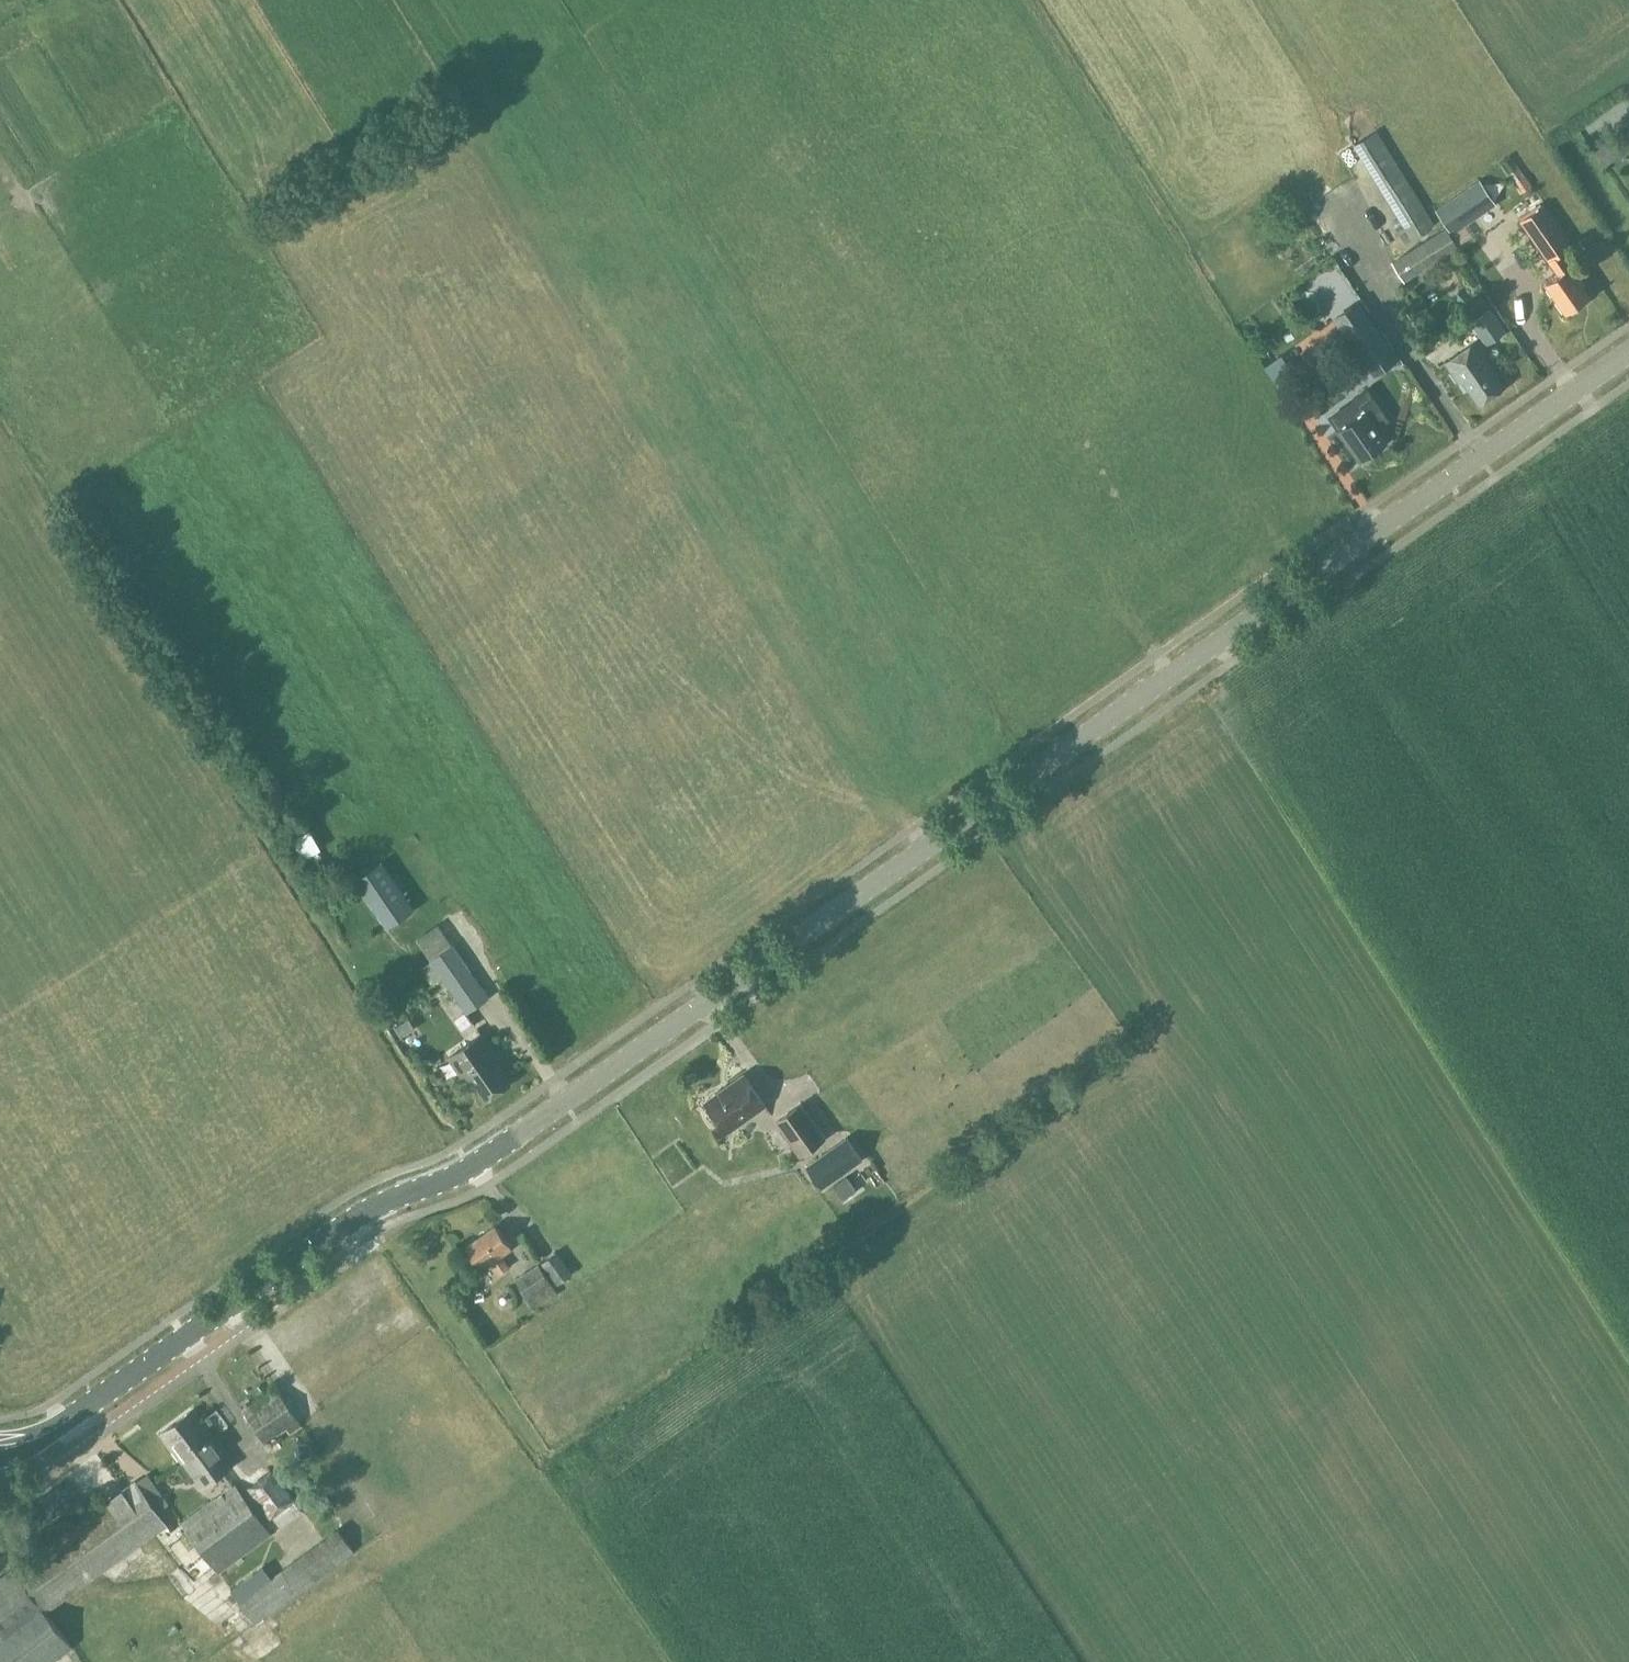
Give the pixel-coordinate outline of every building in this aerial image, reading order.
[(1617,138),(1627,151),(1628,149),(1628,129),(1617,138)] [(1436,225),(1378,131),(1354,146),(1399,218),(1393,222),(1402,238),(1405,236),(1408,242),(1436,225)] [(1481,180),(1436,210),(1453,235),(1497,204),(1481,180)] [(1521,223),(1560,275),(1547,285),(1568,314),(1590,298),(1582,286),(1586,283),(1563,252),(1571,246),(1542,207),(1521,223)] [(1446,229),(1393,263),(1405,282),(1459,248),(1446,229)] [(1399,359),(1359,301),(1334,318),(1374,376),(1399,359)] [(1482,341),(1504,327),(1494,312),(1473,326),(1482,341)] [(1459,384),(1463,381),(1479,404),(1505,386),(1489,364),(1493,361),(1479,340),(1445,363),(1459,384)] [(1328,367),(1338,381),(1359,367),(1349,352),(1328,367)] [(1386,443),(1365,414),(1368,412),(1361,400),(1347,410),(1354,421),(1341,430),(1362,460),(1386,443)] [(381,863),(356,881),(388,928),(413,910),(381,863)] [(438,922),(416,933),(425,951),(447,940),(438,922)] [(453,946),(431,961),(467,1013),(489,998),(453,946)] [(414,1029),(408,1019),(395,1028),(401,1037),(414,1029)] [(485,1101),(511,1084),(496,1062),(500,1060),(482,1035),(449,1058),(463,1077),(467,1075),(485,1101)] [(745,1076),(706,1103),(727,1133),(766,1105),(745,1076)] [(802,1105),(777,1123),(800,1155),(825,1137),(802,1105)] [(847,1139),(808,1167),(823,1188),(862,1160),(847,1139)] [(492,1264),(502,1257),(513,1249),(496,1226),(466,1248),(482,1271),(492,1264)] [(557,1252),(542,1264),(558,1285),(573,1273),(557,1252)] [(537,1309),(558,1295),(539,1265),(517,1280),(530,1299),(537,1309)] [(277,1388),(244,1411),(265,1443),(287,1428),(291,1434),(302,1426),(277,1388)] [(193,1483),(197,1480),(203,1488),(234,1464),(193,1410),(162,1433),(184,1462),(180,1466),(180,1469),(186,1477),(189,1478),(193,1483)] [(249,1488),(271,1518),(273,1517),(280,1527),(302,1511),(273,1470),(249,1488)] [(1,1638),(0,1639),(0,1661),(55,1661),(73,1647),(46,1614),(153,1537),(160,1547),(175,1536),(158,1512),(169,1505),(148,1475),(138,1482),(137,1480),(0,1578),(0,1637),(1,1638)] [(236,1485),(184,1525),(221,1573),(273,1533),(236,1485)] [(255,1624),(355,1552),(338,1530),(271,1579),(263,1569),(232,1592),(255,1624)]
